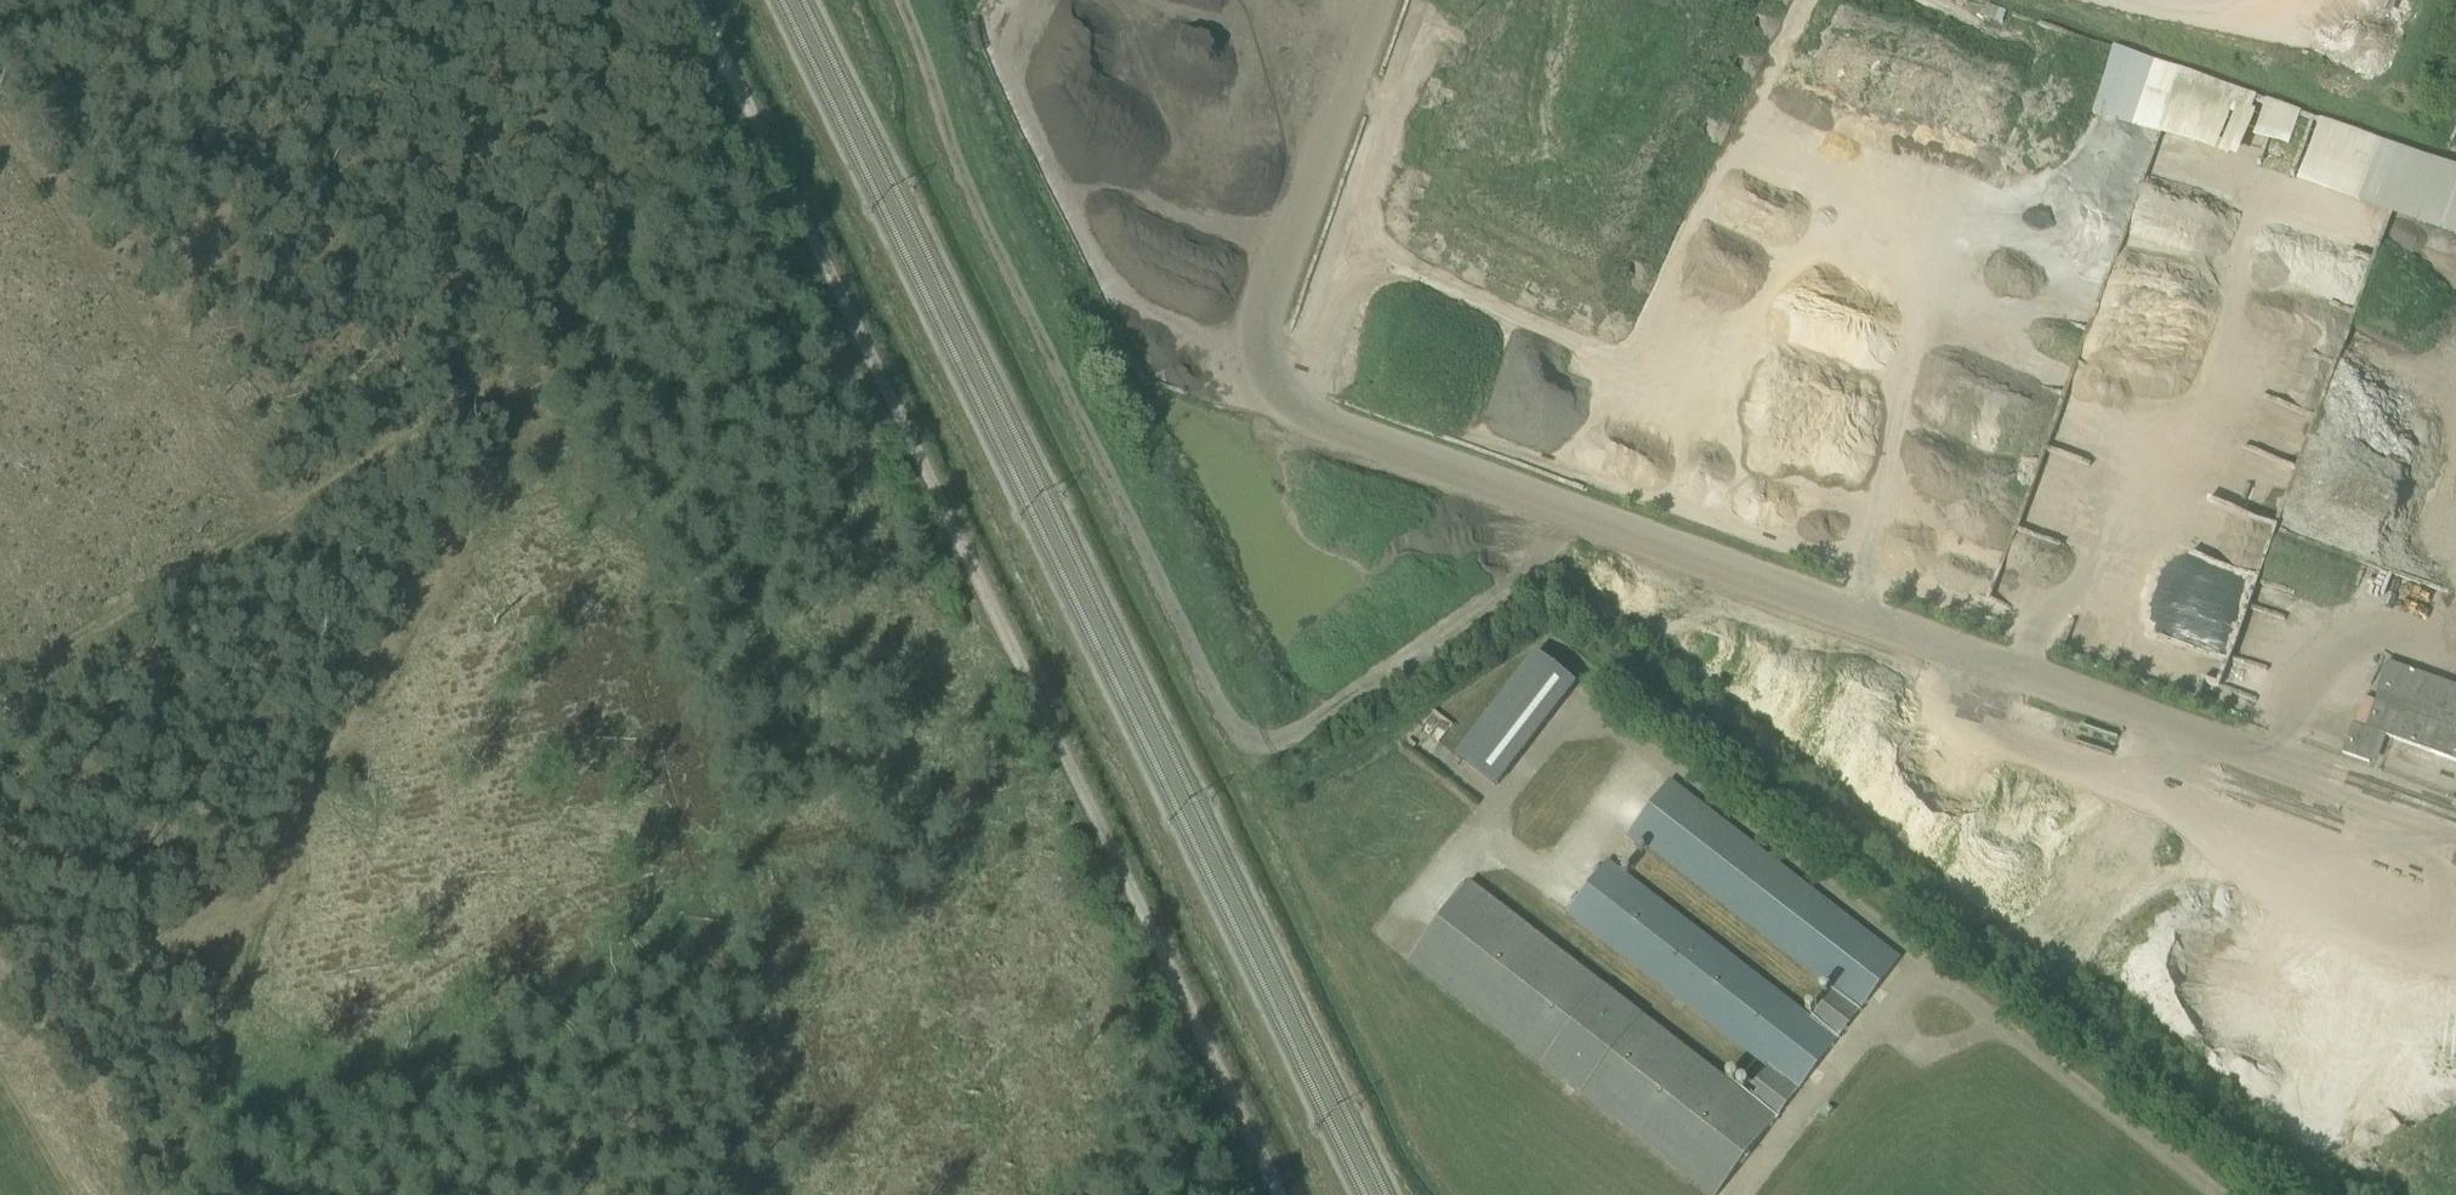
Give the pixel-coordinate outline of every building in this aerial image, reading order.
[(2146,59),(2125,124),(2455,233),(2455,161),(2146,59)] [(1496,787),(1576,683),(1537,653),(1457,756),(1496,787)] [(2389,663),(2366,729),(2352,724),(2342,753),(2370,763),(2380,735),(2455,762),(2455,730),(2455,725),(2455,687),(2389,663)] [(1470,881),(1407,962),(1709,1194),(1717,1194),(1899,959),(1669,781),(1626,837),(1637,846),(1642,840),(1844,996),(1820,1027),(1606,862),(1567,912),(1768,1066),(1752,1087),(1758,1091),(1752,1099),(1470,881)]
